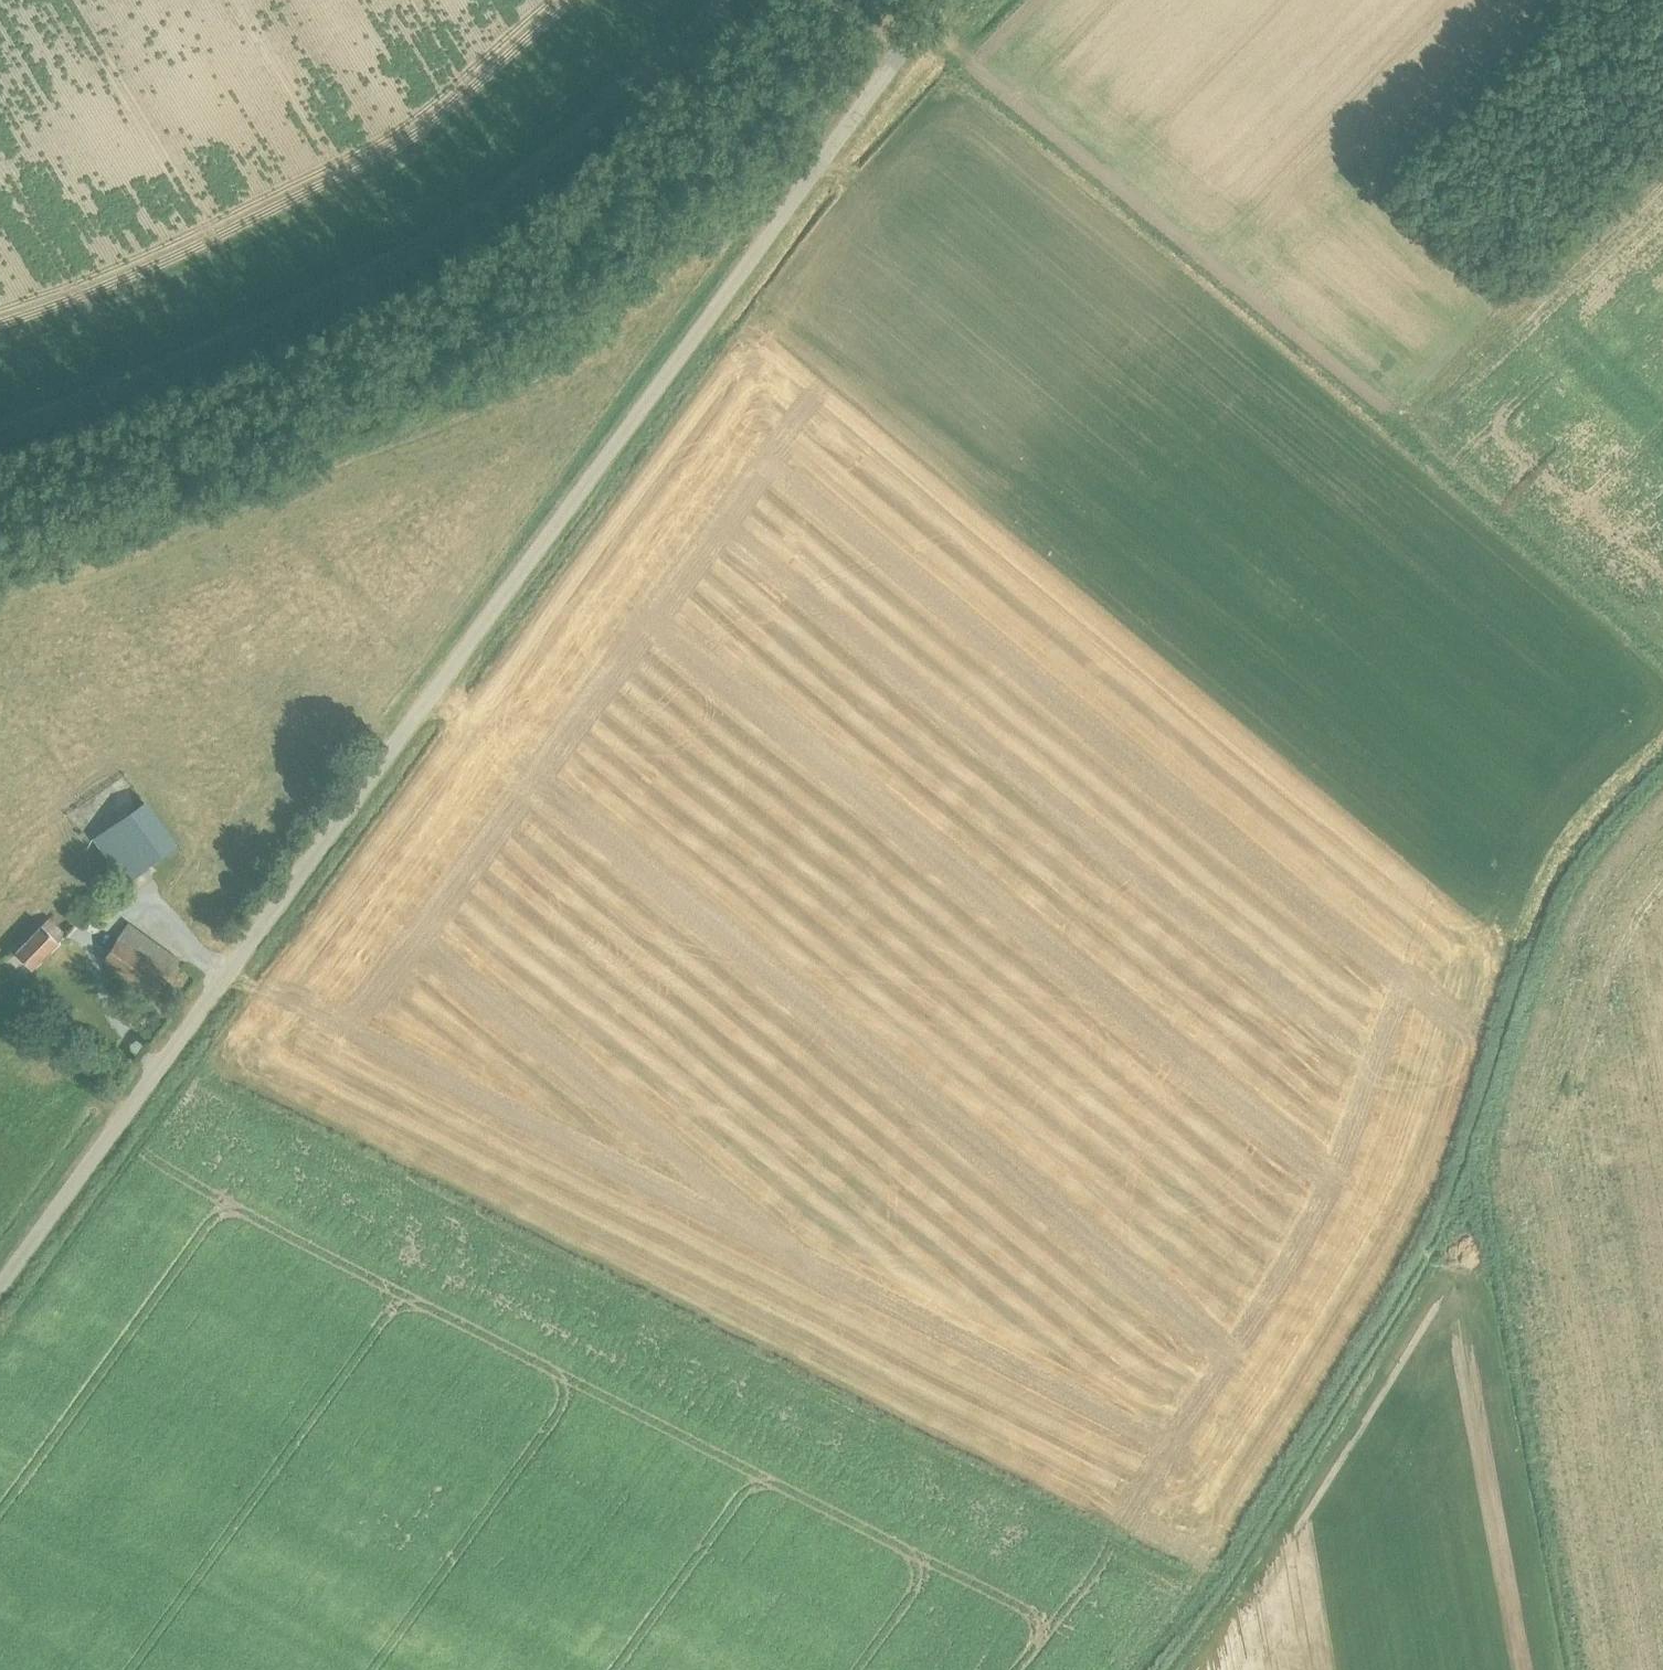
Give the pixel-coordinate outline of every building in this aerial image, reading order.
[(95,838),(125,881),(175,846),(144,803),(95,838)] [(14,951),(30,968),(64,934),(48,918),(14,951)] [(103,959),(154,996),(179,960),(128,924),(103,959)]
